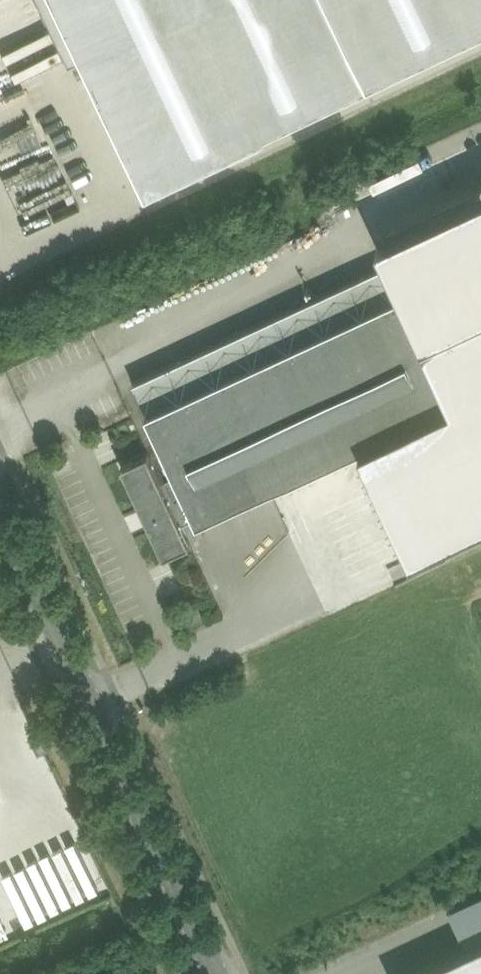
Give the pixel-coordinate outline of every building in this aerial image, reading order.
[(77,44),(139,176),(480,17),(480,0),(44,0),(66,49),(77,44)] [(339,319),(147,407),(177,473),(163,479),(149,450),(123,462),(165,553),(191,541),(183,522),(198,515),(198,516),(270,483),(365,439),(414,546),(480,516),(480,184),(375,232),(402,290),(339,319)] [(405,973),(480,973),(480,938),(405,973)]
